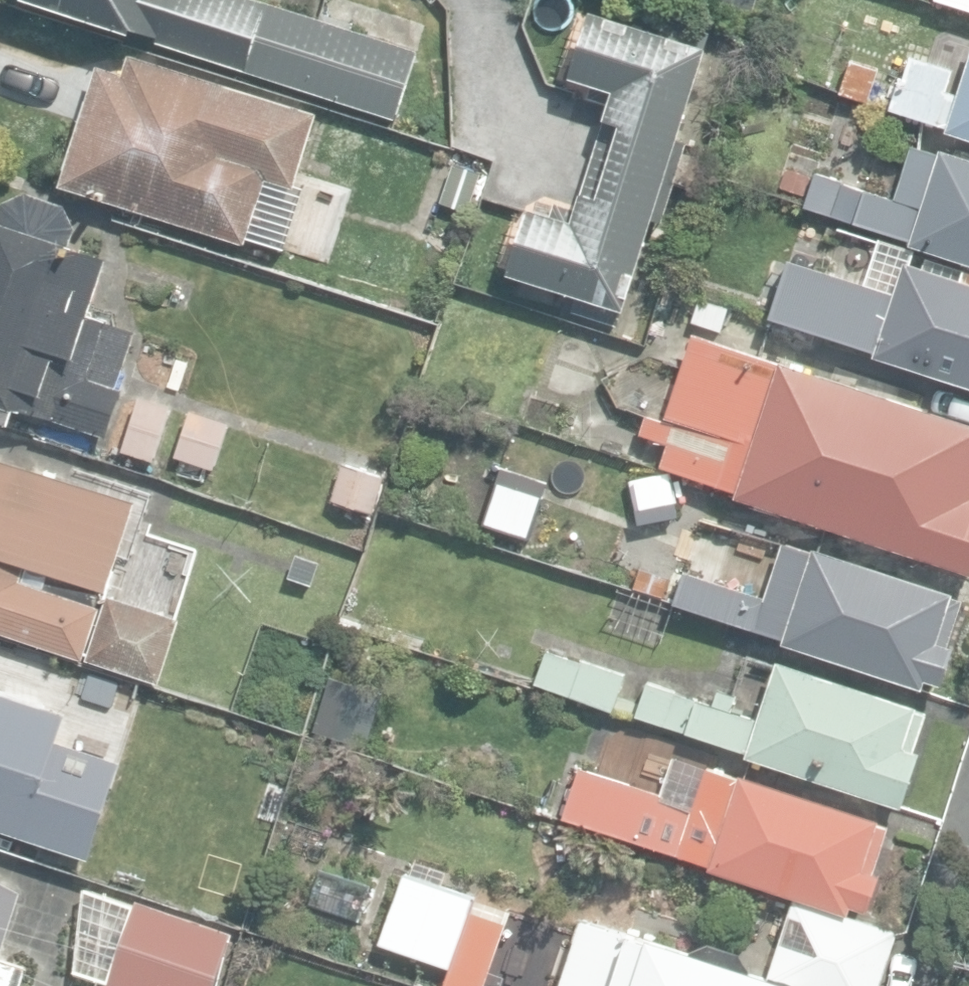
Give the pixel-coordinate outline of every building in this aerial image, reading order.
[(399,116),(420,50),(354,29),(356,20),(324,10),(320,20),(258,0),(46,0),(399,116)] [(732,0),(689,0),(688,1),(729,12),(732,0)] [(508,276),(623,312),(706,49),(590,11),(570,78),(614,92),(578,209),(554,201),(550,215),(529,209),(508,276)] [(63,186),(249,244),(292,105),(131,55),(125,74),(100,66),(63,186)] [(968,140),(968,64),(959,95),(946,90),(953,69),(912,55),(905,78),(901,76),(890,109),(948,128),(946,132),(968,140)] [(840,92),(869,102),(881,67),(852,58),(840,92)] [(968,263),(968,157),(942,149),(941,152),(913,144),(896,199),(816,174),(805,207),(912,241),(911,245),(968,263)] [(450,180),(479,189),(489,160),(460,150),(450,180)] [(106,438),(123,389),(118,387),(137,331),(90,314),(109,257),(70,243),(76,228),(69,205),(27,191),(4,203),(0,215),(0,419),(12,423),(18,408),(106,438)] [(427,232),(450,240),(462,208),(439,200),(427,232)] [(968,386),(968,269),(966,268),(962,279),(905,260),(894,295),(788,261),(770,317),(877,352),(876,356),(968,386)] [(968,573),(968,422),(696,335),(669,422),(648,415),(642,434),(669,443),(662,466),(738,491),(736,498),(968,573)] [(142,392),(120,452),(152,464),(174,404),(142,392)] [(213,470),(228,423),(191,411),(176,458),(213,470)] [(161,684),(183,618),(110,594),(118,571),(115,569),(137,501),(0,456),(0,632),(161,684)] [(332,498),(374,512),(386,477),(344,463),(332,498)] [(482,524),(531,541),(541,512),(492,496),(482,524)] [(784,642),(925,688),(928,679),(943,684),(955,647),(948,645),(963,601),(952,597),(954,593),(816,548),(814,552),(783,541),(765,597),(685,571),(674,602),(786,638),(784,642)] [(288,579),(329,594),(341,561),(300,546),(288,579)] [(610,615),(667,635),(676,609),(619,589),(610,615)] [(538,681),(614,711),(629,673),(553,643),(538,681)] [(747,755),(902,807),(921,751),(915,750),(927,715),(916,711),(917,707),(779,661),(760,718),(734,709),(738,696),(720,690),(715,704),(650,683),(639,715),(749,752),(747,755)] [(87,856),(117,751),(55,729),(63,706),(0,686),(0,827),(87,856)] [(568,821),(851,913),(853,908),(870,913),(882,875),(876,873),(891,826),(881,823),(883,818),(742,773),(741,778),(678,758),(660,813),(639,806),(642,798),(582,779),(568,821)] [(406,870),(380,941),(452,968),(473,911),(478,896),(406,870)] [(26,965),(1,957),(22,892),(0,880),(0,985),(20,985),(26,965)] [(108,985),(216,985),(234,934),(138,900),(136,906),(85,888),(76,971),(108,983),(107,985),(108,985)] [(452,968),(445,985),(487,985),(490,985),(506,985),(527,931),(473,911),(452,968)] [(865,985),(870,985),(886,937),(813,913),(796,963),(865,985)] [(751,969),(741,952),(709,942),(692,949),(651,935),(649,940),(583,918),(561,985),(804,985),(751,969)]
